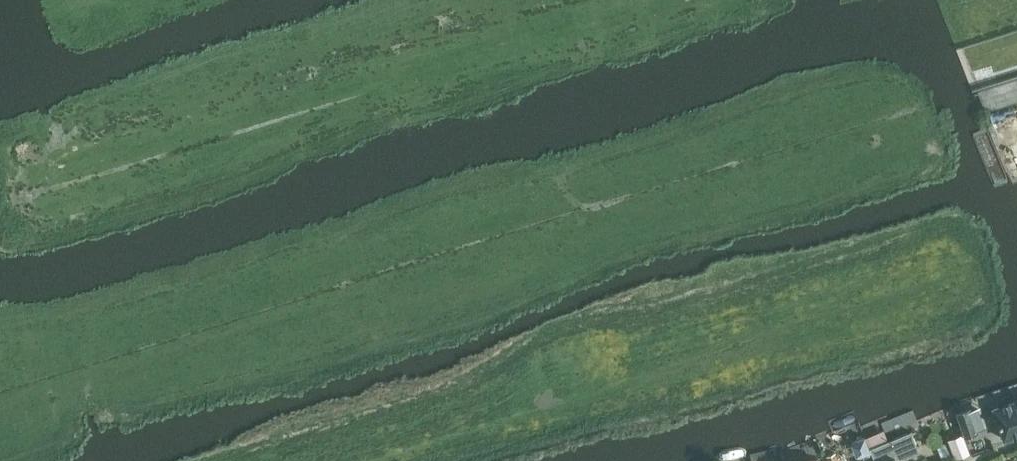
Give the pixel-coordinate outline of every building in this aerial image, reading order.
[(983,109),(1016,98),(1016,79),(977,92),(983,109)] [(994,407),(1004,439),(1016,434),(1016,399),(994,407)] [(972,407),(958,412),(966,435),(980,430),(972,407)] [(870,448),(872,452),(874,457),(875,460),(897,460),(896,457),(918,447),(911,430),(870,448)] [(962,433),(948,438),(956,458),(970,452),(962,433)] [(874,457),(872,452),(870,448),(866,437),(865,436),(857,440),(852,444),(857,456),(863,456),(865,460),(864,460),(875,460),(874,457)] [(836,451),(826,455),(829,460),(839,460),(836,451)]
